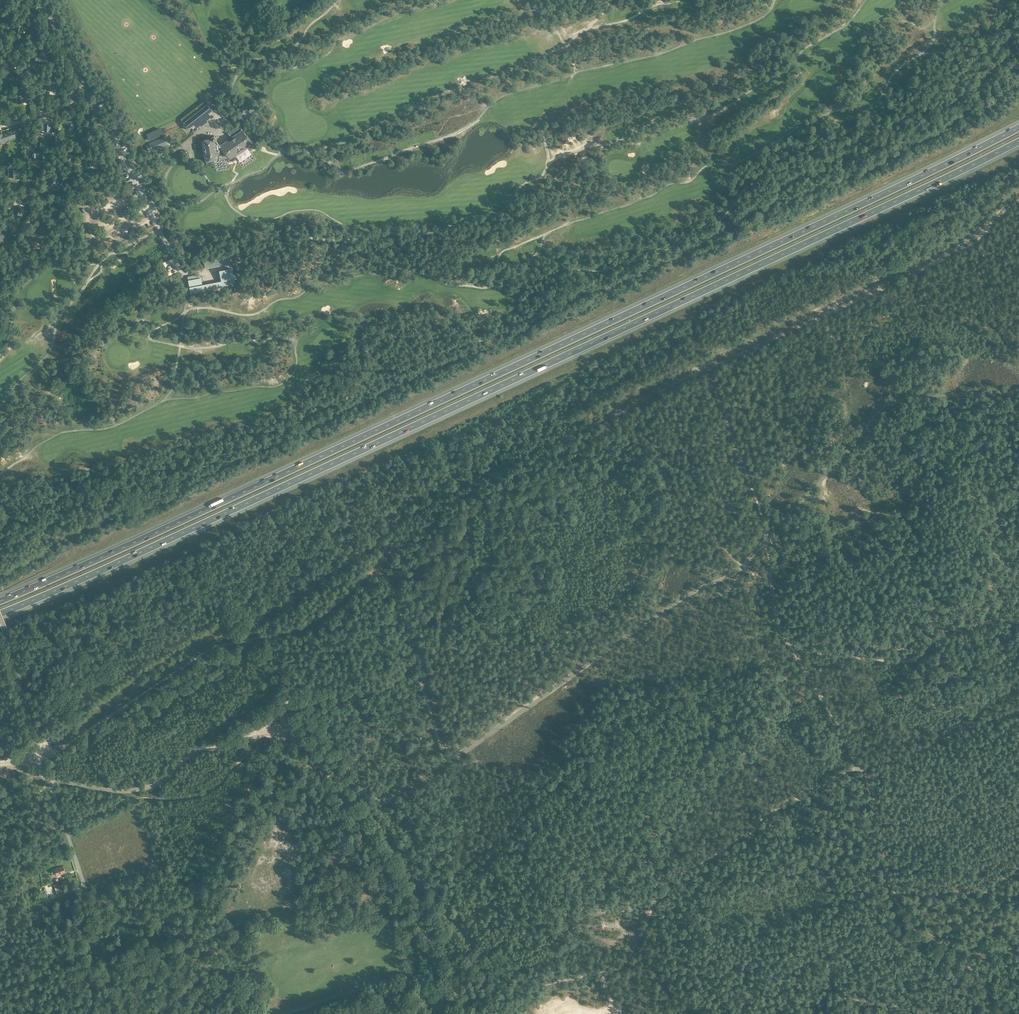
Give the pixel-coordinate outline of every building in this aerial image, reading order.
[(16,32),(26,34),(27,26),(17,24),(16,27),(17,27),(16,32)] [(37,57),(47,59),(48,51),(38,49),(37,52),(38,52),(37,57)] [(6,71),(16,73),(17,65),(7,63),(6,66),(7,66),(6,71)] [(47,90),(57,91),(57,83),(47,82),(47,85),(48,85),(47,90)] [(19,103),(28,102),(27,94),(17,95),(17,99),(18,98),(19,103)] [(213,116),(211,113),(214,110),(209,103),(183,123),(183,126),(186,127),(189,130),(192,127),(194,130),(213,116)] [(67,130),(76,133),(79,126),(69,122),(68,124),(69,125),(67,130)] [(45,132),(55,132),(55,124),(45,124),(45,127),(45,132)] [(207,161),(215,160),(215,161),(216,162),(219,162),(220,160),(219,159),(228,158),(230,161),(232,161),(235,159),(235,155),(247,147),(251,148),(253,147),(254,144),(252,142),(251,142),(243,130),(239,125),(228,133),(231,137),(220,145),(221,147),(220,147),(216,140),(216,138),(214,137),(212,137),(210,140),(204,141),(207,161)] [(160,128),(147,134),(150,141),(164,134),(160,128)] [(17,129),(2,134),(5,141),(17,138),(16,135),(19,134),(17,129)] [(149,152),(152,150),(152,151),(167,144),(164,138),(149,144),(146,146),(149,152)] [(33,161),(42,160),(42,152),(31,152),(32,155),(33,161)] [(88,166),(98,166),(97,158),(87,158),(87,161),(88,161),(88,166)] [(21,177),(21,170),(11,170),(11,171),(9,171),(9,175),(12,175),(12,179),(16,178),(21,177)] [(58,177),(55,175),(53,178),(53,177),(51,179),(52,180),(50,184),(57,189),(61,182),(56,179),(56,178),(57,178),(58,177)] [(15,213),(24,218),(28,210),(18,206),(17,209),(18,209),(15,213)] [(31,248),(34,249),(34,246),(41,247),(42,240),(32,238),(31,248)] [(206,268),(231,263),(230,255),(204,260),(206,268)] [(191,296),(236,287),(232,268),(219,270),(221,281),(202,285),(200,274),(188,276),(191,296)] [(63,865),(55,868),(51,870),(52,873),(56,872),(57,875),(66,872),(63,865)] [(57,881),(53,882),(57,893),(63,891),(60,885),(58,878),(56,879),(57,881)]
